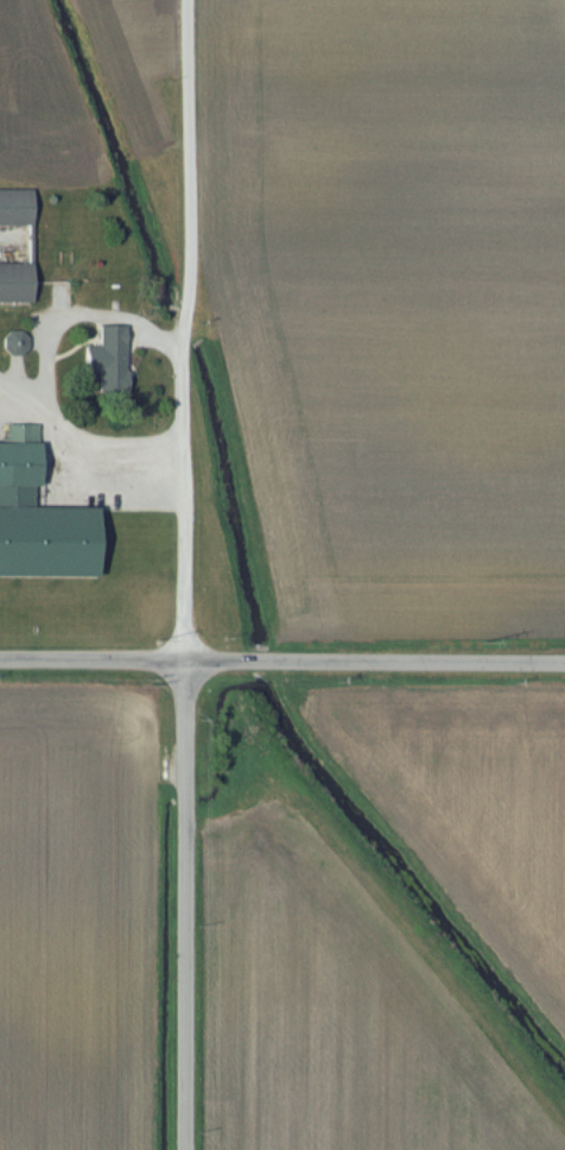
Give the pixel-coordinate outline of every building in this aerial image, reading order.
[(31,227),(30,191),(0,191),(0,227),(31,227)] [(31,265),(0,266),(0,305),(31,305),(31,265)] [(124,328),(98,328),(98,349),(81,349),(82,377),(96,377),(96,394),(125,394),(124,328)] [(27,333),(4,334),(5,357),(28,356),(27,333)] [(92,581),(94,512),(31,510),(32,488),(37,488),(39,427),(19,427),(18,447),(0,446),(0,579),(92,581)]
